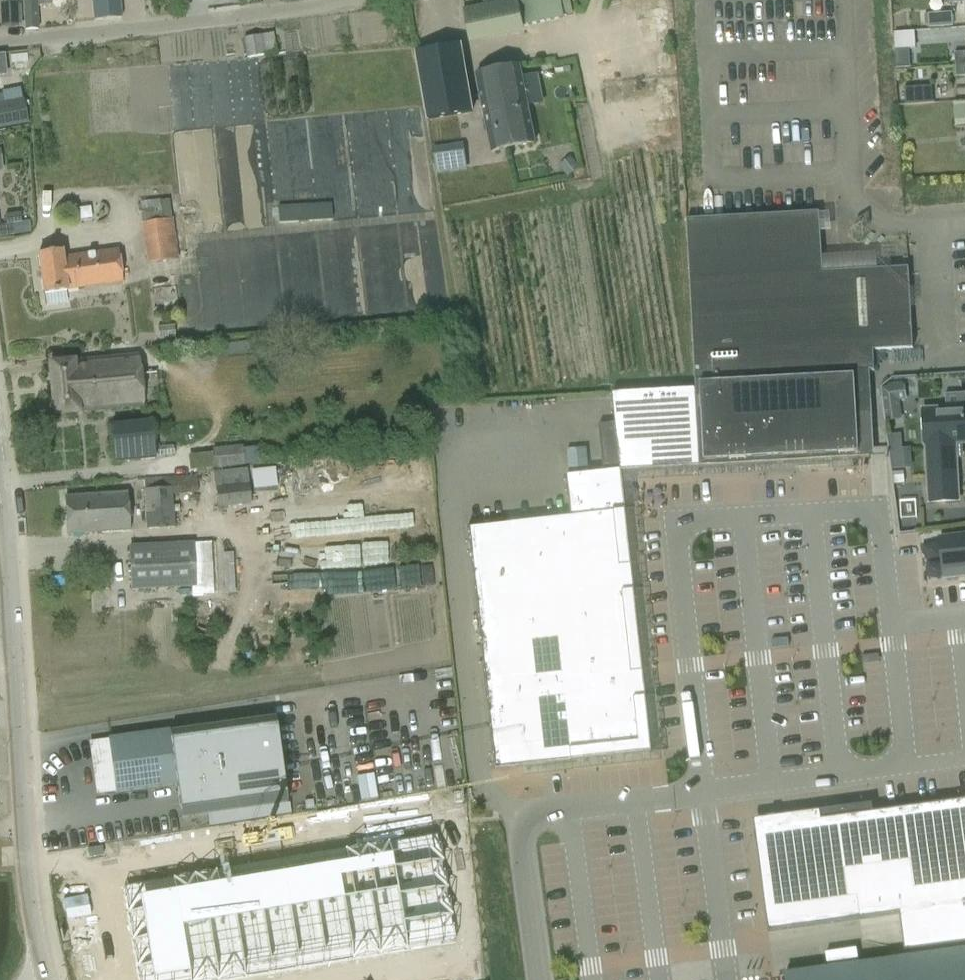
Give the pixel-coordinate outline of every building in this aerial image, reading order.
[(52,5),(52,0),(24,0),(26,29),(37,28),(36,6),(52,5)] [(122,19),(120,0),(91,0),(93,21),(122,19)] [(461,10),(467,38),(564,18),(560,0),(506,0),(461,10)] [(1,27),(19,27),(18,2),(0,3),(0,8),(1,27)] [(742,26),(741,8),(716,9),(717,27),(742,26)] [(953,27),(952,13),(929,15),(929,29),(953,27)] [(720,40),(742,41),(742,31),(721,30),(720,40)] [(911,69),(909,49),(915,49),(914,31),(893,33),(895,50),(896,69),(911,69)] [(243,38),(246,57),(246,59),(276,53),(275,49),(272,33),(249,37),(243,38)] [(418,55),(430,120),(473,112),(461,47),(418,55)] [(957,65),(964,65),(964,53),(956,54),(957,65)] [(535,144),(519,65),(475,74),(491,153),(535,144)] [(932,87),(905,89),(905,106),(908,106),(924,105),(933,104),(932,87)] [(0,104),(0,129),(28,123),(23,99),(0,104)] [(953,102),(955,128),(964,127),(964,101),(953,102)] [(366,219),(435,211),(426,135),(394,138),(398,170),(372,173),(373,186),(362,187),(366,219)] [(435,164),(465,159),(463,143),(432,148),(435,164)] [(179,260),(173,219),(170,200),(159,202),(159,200),(139,203),(142,224),(140,224),(146,265),(179,260)] [(279,224),(332,221),(331,203),(278,205),(279,224)] [(689,220),(687,220),(695,380),(695,388),(700,467),(874,457),(874,456),(859,457),(855,393),(866,393),(865,372),(874,371),(873,351),(913,349),(908,268),(867,270),(822,273),(819,213),(689,220)] [(62,258),(61,250),(37,254),(43,295),(67,292),(67,290),(123,282),(118,250),(62,258)] [(143,406),(137,355),(49,364),(54,415),(143,406)] [(904,396),(903,385),(883,388),(887,421),(900,419),(897,397),(904,396)] [(615,424),(598,426),(603,473),(615,472),(620,471),(700,467),(695,388),(611,393),(615,424)] [(964,443),(964,408),(923,411),(925,445),(927,445),(929,502),(958,501),(954,443),(964,443)] [(113,464),(155,460),(152,422),(110,426),(113,464)] [(891,459),(892,469),(903,469),(902,459),(901,439),(889,440),(891,459)] [(215,468),(245,465),(243,445),(213,448),(215,468)] [(290,494),(334,492),(333,463),(289,465),(290,494)] [(218,509),(251,505),(249,484),(247,469),(213,472),(215,487),(218,509)] [(569,517),(468,527),(493,770),(644,754),(619,512),(615,472),(603,473),(565,477),(569,517)] [(144,490),(143,490),(146,530),(175,527),(172,495),(198,494),(197,476),(143,479),(144,490)] [(67,535),(130,530),(127,493),(65,497),(67,535)] [(915,516),(915,504),(901,504),(900,516),(915,516)] [(939,537),(944,579),(964,577),(964,534),(939,537)] [(213,585),(211,542),(190,544),(190,542),(129,547),(131,571),(132,591),(193,587),(193,586),(213,585)] [(324,582),(360,582),(360,565),(324,565),(324,582)] [(109,741),(91,743),(98,793),(176,784),(181,818),(288,803),(277,718),(168,733),(168,731),(108,739),(109,741)] [(764,914),(767,932),(768,931),(952,906),(956,940),(964,939),(964,800),(873,812),(872,805),(871,804),(831,810),(792,815),(793,823),(765,827),(776,912),(764,914)] [(136,866),(148,979),(185,979),(467,951),(455,834),(136,866)] [(786,977),(787,979),(964,979),(964,952),(786,977)]
